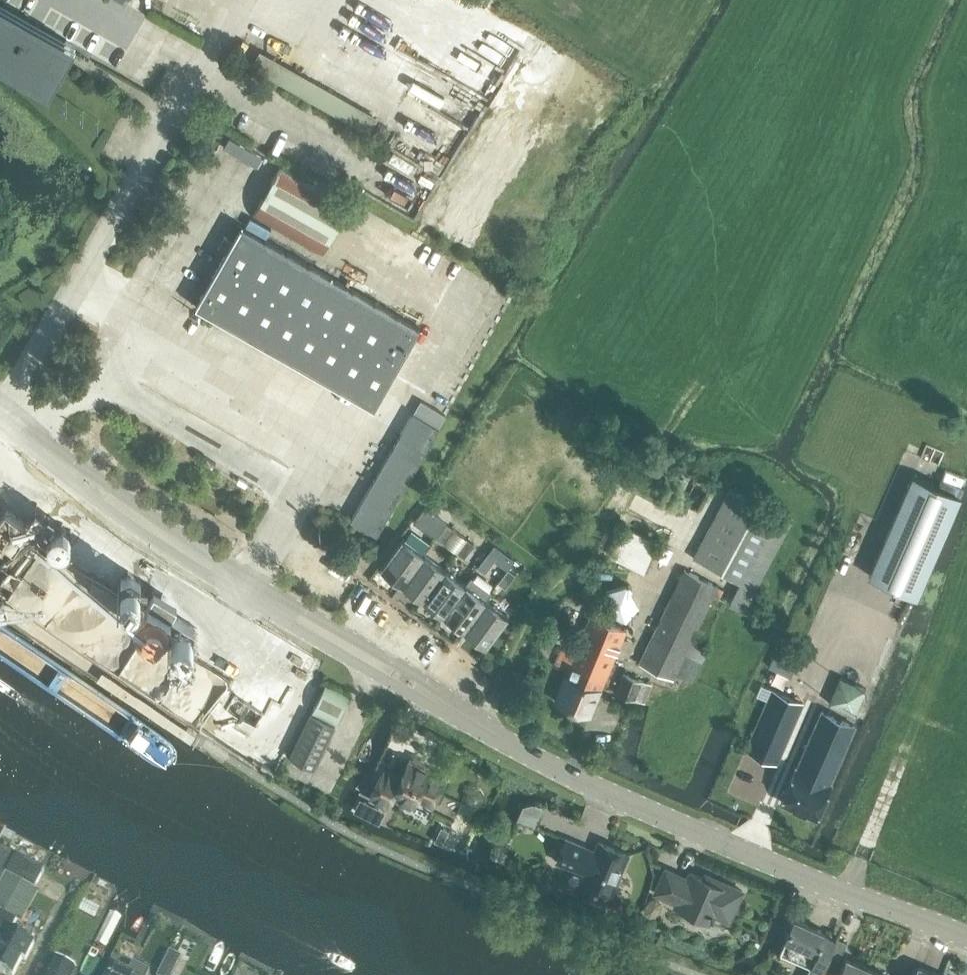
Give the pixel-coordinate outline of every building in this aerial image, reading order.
[(37,78),(48,84),(49,81),(57,68),(58,68),(58,67),(57,67),(69,47),(44,32),(37,29),(42,19),(33,14),(26,26),(21,23),(22,23),(20,22),(1,11),(0,10),(0,53),(1,54),(1,55),(3,56),(3,55),(17,63),(16,66),(37,78)] [(252,215),(322,255),(351,202),(280,161),(252,215)] [(196,305),(376,408),(422,328),(242,225),(196,305)] [(394,446),(350,519),(376,534),(420,461),(440,426),(439,426),(414,412),(414,411),(406,425),(400,435),(394,446)] [(955,494),(912,475),(869,575),(917,596),(960,496),(955,494)] [(754,589),(790,520),(730,489),(694,558),(742,583),(732,599),(755,610),(764,594),(754,589)] [(426,506),(416,519),(423,524),(432,511),(426,506)] [(14,539),(25,520),(8,509),(0,521),(0,531),(14,539)] [(447,522),(437,536),(444,540),(454,527),(447,522)] [(48,530),(47,541),(56,547),(66,543),(67,532),(58,525),(48,530)] [(624,525),(611,554),(644,570),(658,540),(624,525)] [(403,536),(381,567),(402,583),(424,552),(403,536)] [(467,537),(458,551),(465,556),(475,543),(467,537)] [(424,552),(402,583),(422,598),(445,567),(424,552)] [(488,552),(478,566),(486,571),(495,558),(488,552)] [(445,567),(422,598),(443,613),(465,582),(445,567)] [(509,568),(499,581),(506,586),(515,572),(509,568)] [(687,652),(718,586),(684,570),(641,662),(675,678),(679,670),(694,677),(702,660),(687,652)] [(119,579),(120,591),(129,597),(140,592),(140,579),(130,573),(119,579)] [(465,582),(443,613),(464,628),(486,597),(491,591),(470,576),(465,582)] [(486,597),(464,628),(485,644),(508,613),(486,597)] [(156,635),(181,650),(195,627),(147,598),(143,605),(134,621),(156,635)] [(556,700),(590,715),(626,628),(591,614),(575,653),(562,648),(556,663),(569,668),(556,700)] [(618,692),(645,702),(652,683),(625,673),(618,692)] [(347,694),(323,682),(310,709),(334,721),(347,694)] [(745,749),(776,763),(802,702),(772,689),(745,749)] [(831,782),(830,781),(854,724),(822,710),(797,767),(795,766),(781,799),(817,815),(831,782)] [(311,767),(333,723),(309,711),(287,755),(311,767)] [(370,797),(382,803),(388,789),(394,793),(414,803),(417,797),(432,804),(446,775),(410,758),(398,783),(381,775),(370,797)] [(470,791),(468,797),(470,803),(476,805),(481,803),(484,797),(481,791),(475,789),(470,791)] [(360,811),(373,817),(378,807),(365,801),(360,811)] [(536,825),(540,815),(522,808),(519,818),(536,825)] [(444,827),(438,839),(444,842),(450,829),(444,827)] [(558,861),(587,873),(584,881),(613,893),(629,854),(599,842),(595,853),(587,850),(588,847),(567,839),(558,861)] [(1,951),(10,933),(14,925),(19,927),(37,893),(34,891),(44,872),(0,849),(0,950),(1,951)] [(679,902),(677,905),(710,920),(714,913),(730,920),(744,890),(726,882),(724,887),(692,872),(689,879),(667,869),(656,891),(679,902)] [(652,899),(646,906),(647,911),(651,914),(655,913),(661,906),(660,901),(656,898),(652,899)] [(83,901),(78,911),(94,920),(99,909),(83,901)] [(808,974),(811,974),(819,974),(836,937),(828,933),(796,918),(787,938),(781,950),(812,965),(808,974)] [(3,974),(14,974),(21,961),(24,963),(33,946),(10,933),(1,951),(0,950),(0,973),(3,974)] [(833,974),(835,974),(848,943),(838,939),(825,971),(833,974)] [(61,951),(56,961),(65,966),(70,956),(61,951)] [(156,974),(171,974),(179,959),(168,953),(156,974)] [(869,968),(848,958),(840,974),(866,974),(869,968)] [(46,974),(70,974),(72,971),(54,961),(46,974)] [(150,974),(133,965),(127,974),(149,974),(150,974)] [(919,966),(916,974),(941,974),(919,966)]
